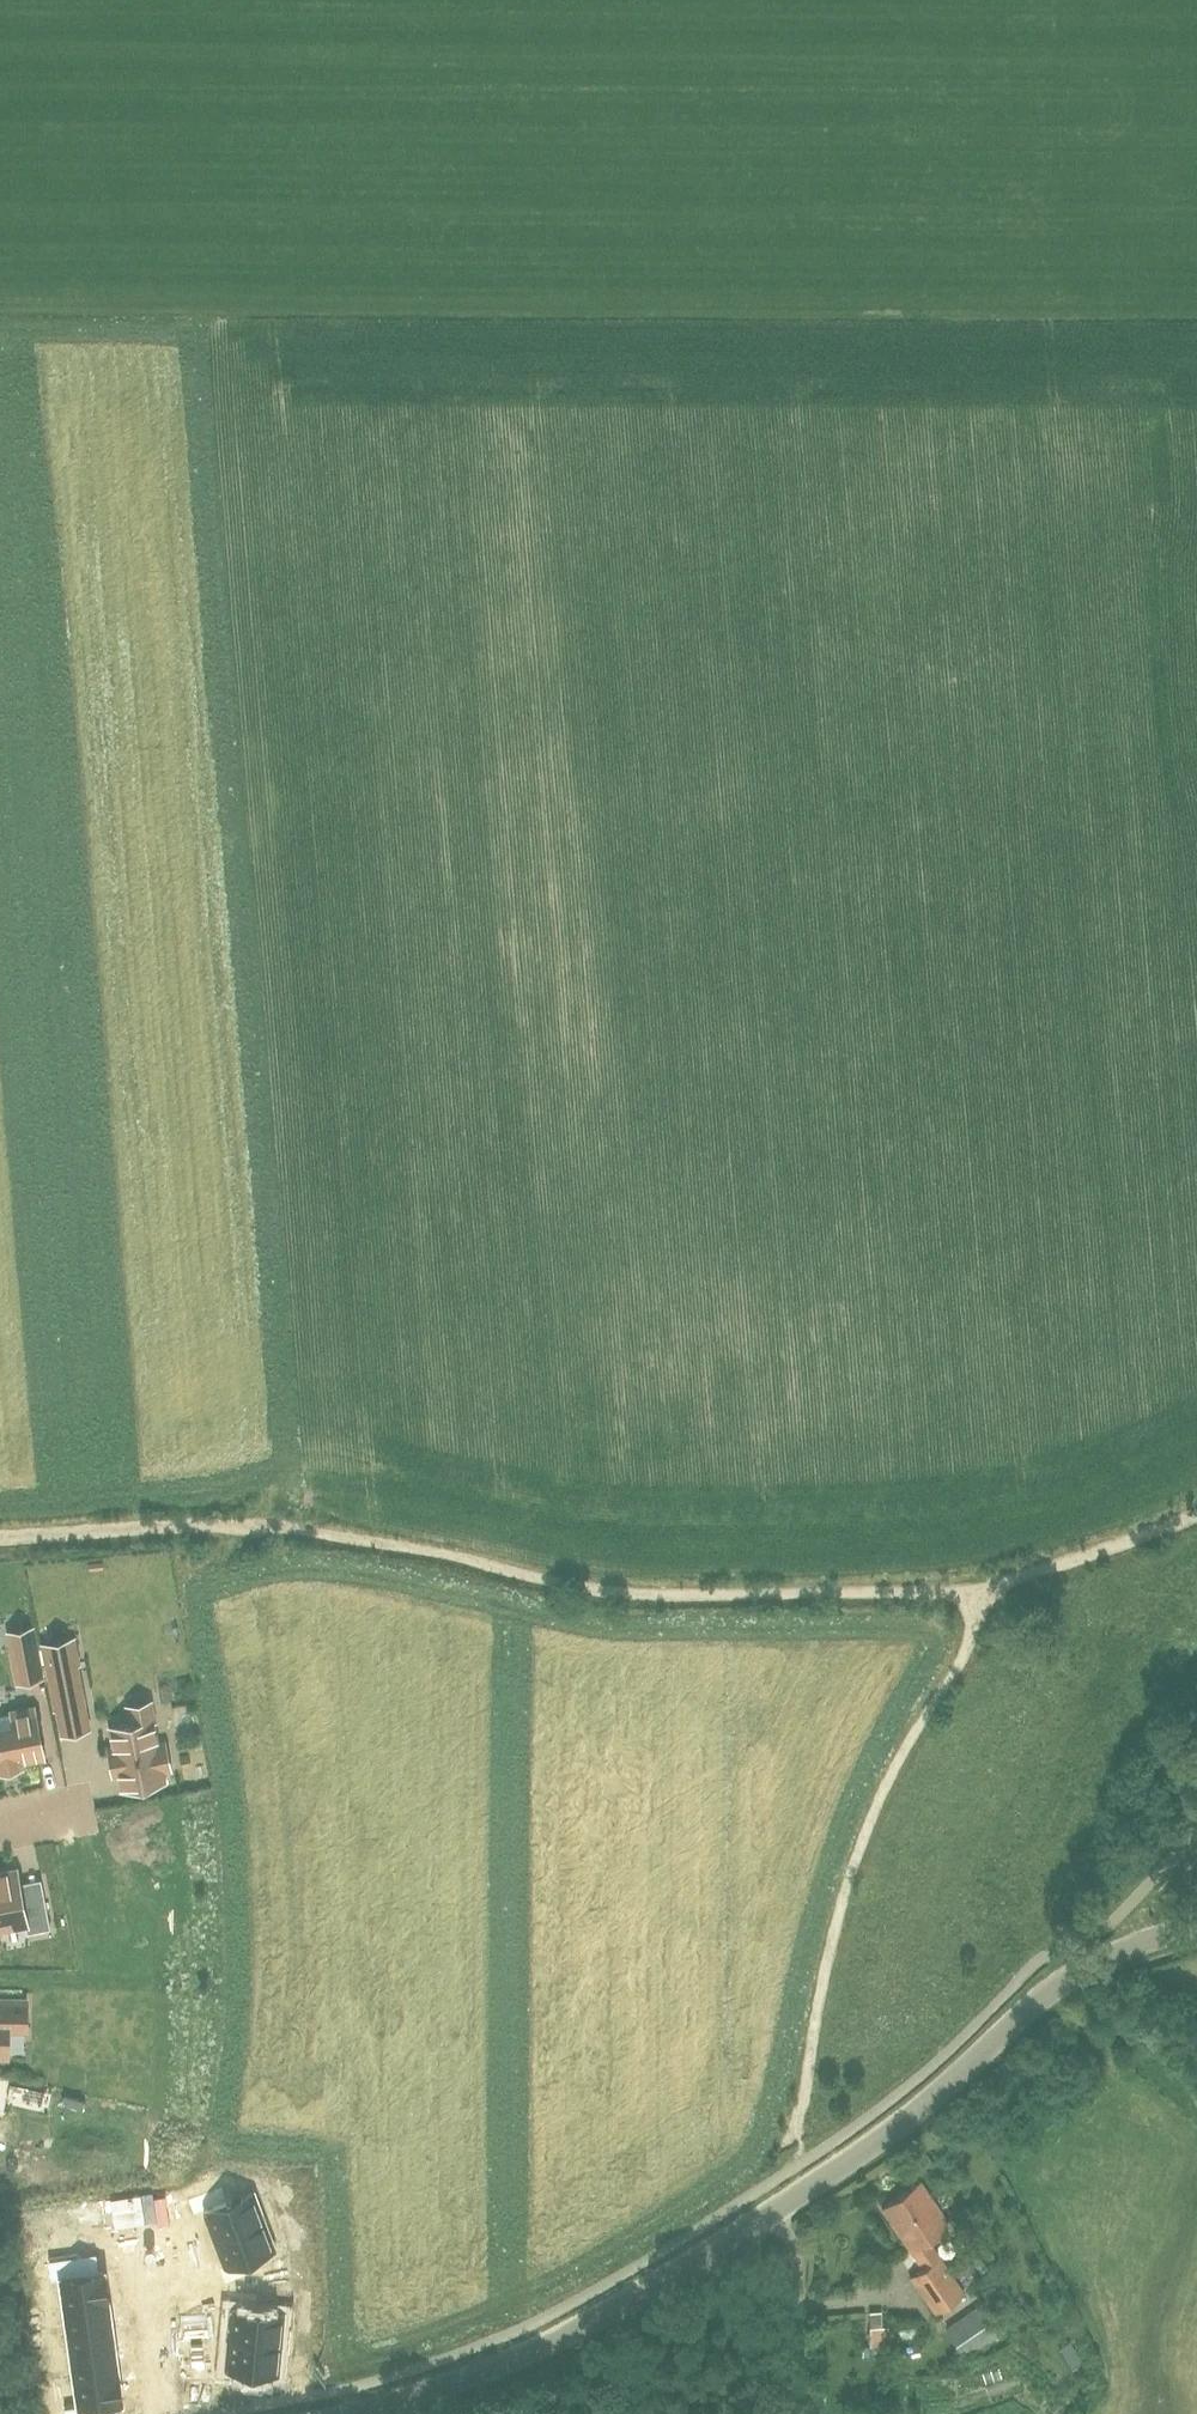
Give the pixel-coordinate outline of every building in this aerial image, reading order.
[(9,1632),(19,1682),(41,1677),(32,1628),(9,1632)] [(46,1643),(58,1710),(84,1705),(71,1638),(46,1643)] [(22,1767),(21,1762),(43,1758),(33,1709),(0,1715),(0,1771),(22,1767)] [(157,1745),(153,1720),(111,1728),(115,1748),(109,1749),(114,1774),(119,1773),(122,1789),(164,1781),(162,1770),(168,1769),(163,1744),(157,1745)] [(28,1933),(51,1929),(45,1899),(24,1903),(20,1884),(17,1870),(0,1873),(0,1929),(26,1924),(28,1933)] [(0,1999),(0,2058),(8,2058),(8,2031),(26,2031),(27,2000),(0,1999)] [(912,2276),(936,2311),(964,2293),(939,2257),(927,2240),(950,2225),(921,2181),(883,2207),(924,2268),(912,2276)] [(264,2222),(254,2194),(228,2203),(222,2188),(193,2199),(199,2215),(205,2212),(215,2240),(264,2222)] [(249,2260),(275,2250),(264,2222),(215,2240),(225,2268),(220,2270),(225,2285),(254,2274),(249,2260)] [(49,2263),(51,2279),(61,2278),(64,2306),(108,2300),(104,2272),(82,2275),(80,2259),(49,2263)] [(229,2340),(281,2344),(284,2314),(257,2312),(258,2296),(227,2293),(225,2310),(232,2310),(229,2340)] [(111,2324),(108,2300),(64,2306),(68,2330),(111,2324)] [(1002,2331),(983,2304),(947,2328),(966,2356),(1002,2331)] [(870,2347),(883,2347),(883,2311),(870,2311),(870,2347)] [(40,2317),(30,2318),(32,2335),(40,2334),(42,2333),(40,2317)] [(71,2354),(114,2348),(111,2324),(68,2330),(71,2354)] [(42,2350),(40,2334),(32,2335),(30,2335),(33,2351),(42,2350)] [(249,2388),(251,2372),(279,2375),(281,2344),(229,2340),(226,2369),(220,2369),(219,2385),(249,2388)] [(71,2354),(74,2378),(118,2372),(114,2348),(71,2354)] [(23,2369),(25,2385),(35,2384),(33,2367),(23,2369)] [(78,2406),(69,2407),(70,2413),(102,2413),(100,2403),(122,2401),(118,2372),(74,2378),(78,2406)]
